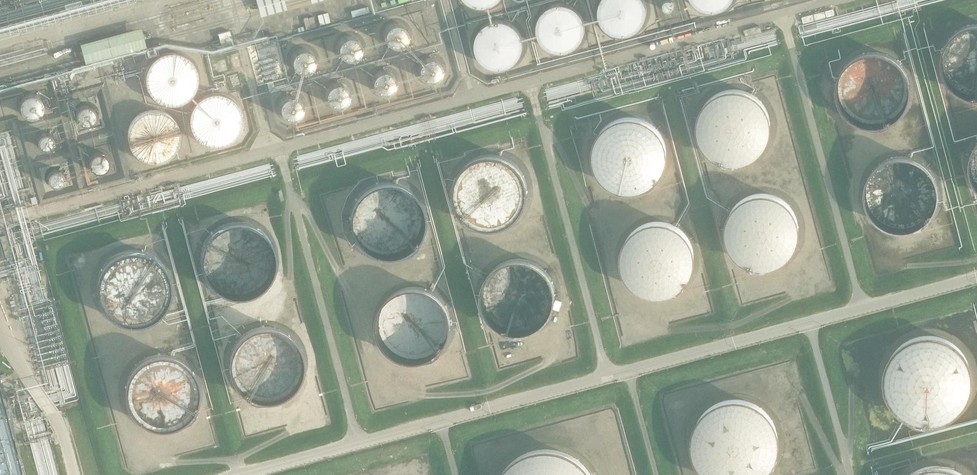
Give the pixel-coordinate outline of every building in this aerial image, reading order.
[(649,9),(648,5),(647,0),(599,0),(598,2),(597,7),(597,12),(598,17),(600,21),(602,26),(606,29),(610,32),(614,34),(619,35),(624,35),(629,35),(633,33),(638,31),(641,27),(644,23),(647,19),(648,14),(649,9)] [(692,3),(695,6),(699,9),(703,11),(708,12),(713,12),(718,12),(722,10),(727,8),(730,4),(733,1),(734,0),(690,0),(692,3)] [(585,32),(586,28),(585,23),(584,18),(582,14),(579,11),(575,7),(571,5),(567,4),(562,3),(557,3),(553,4),(548,6),(544,9),(541,12),(539,16),(537,21),(536,25),(536,30),(537,35),(539,39),(541,43),(544,47),(548,49),(553,51),(557,52),(562,53),(567,52),(571,50),(575,48),(579,45),(582,41),(584,37),(585,32)] [(407,37),(408,34),(407,31),(406,29),(405,26),(402,25),(400,24),(397,23),(394,23),(392,24),(389,26),(387,28),(386,30),(385,33),(385,36),(386,38),(387,41),(389,43),(392,44),(394,45),(397,45),(400,45),(402,44),(405,42),(406,40),(407,37)] [(519,49),(520,46),(520,43),(520,39),(519,36),(518,33),(516,30),(514,28),(511,26),(508,24),(505,23),(502,23),(499,23),(495,23),(492,24),(489,25),(487,27),(484,30),(482,32),(481,35),(480,38),(479,41),(480,45),(480,48),(481,51),(483,54),(485,56),(487,59),(490,60),(493,62),(496,63),(499,63),(502,63),(506,62),(509,61),(512,59),(514,57),(516,55),(518,52),(519,49)] [(973,23),(967,24),(961,27),(956,30),(952,34),(948,39),(945,44),(943,50),(942,56),(942,62),(944,68),(946,74),(949,79),(953,84),(957,88),(963,91),(969,93),(975,94),(976,95),(976,23),(973,23)] [(761,25),(744,29),(746,36),(762,31),(761,25)] [(220,39),(231,36),(230,30),(218,33),(220,39)] [(346,35),(344,36),(342,37),(341,39),(339,41),(339,43),(338,45),(338,47),(339,49),(340,51),(341,53),(342,55),(344,56),(346,57),(348,58),(350,58),(353,58),(355,57),(357,56),(358,55),(360,53),(361,51),(362,49),(362,47),(362,45),(362,42),(361,40),(360,39),(358,37),(356,36),(354,35),(352,34),(350,34),(348,34),(346,35)] [(221,46),(233,43),(232,37),(220,40),(221,46)] [(299,49),(297,50),(295,51),(294,53),(293,55),(292,57),(292,59),(292,61),(292,63),(293,65),(294,67),(296,69),(297,70),(299,71),(302,71),(304,72),(306,71),(308,71),(310,70),(312,68),(313,67),(314,65),(315,63),(315,61),(315,58),(315,56),(314,54),(313,52),(311,51),(310,49),(308,48),(306,48),(303,48),(301,48),(299,49)] [(910,92),(910,86),(910,81),(908,75),(906,70),(903,65),(899,61),(895,57),(890,54),(884,52),(879,51),(873,50),(867,51),(862,52),(856,55),(851,58),(847,62),(844,66),(841,71),(838,76),(837,82),(837,88),(837,93),(839,99),(841,104),(844,109),(848,113),(853,117),(858,120),(863,122),(869,123),(874,123),(880,123),(886,121),(891,119),(896,116),(900,112),(904,108),(907,103),(909,98),(910,92)] [(197,83),(198,78),(197,73),(196,68),(193,64),(190,60),(186,57),(182,54),(177,53),(172,52),(167,52),(162,53),(158,55),(154,58),(150,62),(147,66),(146,71),(145,76),(145,81),(146,86),(148,90),(150,95),(154,98),(158,101),(163,103),(167,104),(172,105),(177,104),(182,102),(187,100),(190,96),(193,92),(196,88),(197,83)] [(441,71),(441,68),(441,65),(440,63),(438,60),(436,59),(434,57),(431,57),(428,57),(425,58),(423,59),(421,61),(420,64),(419,67),(419,69),(420,72),(421,75),(423,77),(425,78),(428,79),(431,79),(433,79),(436,78),(438,76),(440,74),(441,71)] [(396,83),(396,80),(396,78),(395,75),(393,73),(391,71),(388,70),(385,69),(383,69),(380,70),(377,72),(376,74),(374,76),(373,79),(373,82),(374,85),(376,87),(378,89),(380,91),(383,92),(385,92),(388,91),(391,90),(393,88),(395,86),(396,83)] [(333,82),(331,83),(329,84),(328,86),(327,88),(326,90),(326,92),(326,94),(326,96),(327,98),(328,100),(330,102),(331,103),(333,104),(336,105),(338,105),(340,105),(342,104),(344,103),(346,102),(347,100),(348,98),(349,96),(349,94),(349,92),(349,89),(348,87),(347,86),(345,84),(344,83),(342,82),(340,81),(337,81),(335,81),(333,82)] [(771,129),(771,123),(770,117),(769,112),(766,106),(763,102),(759,97),(755,94),(750,91),(744,88),(739,87),(733,87),(727,87),(721,88),(716,91),(711,94),(706,97),(703,102),(699,107),(697,112),(696,117),(695,123),(695,129),(696,135),(698,140),(701,145),(705,150),(709,154),(713,157),(719,160),(724,161),(730,162),(736,162),(742,161),(747,160),(752,157),(757,154),(761,150),(765,145),(768,140),(769,135),(771,129)] [(43,106),(43,105),(43,103),(42,101),(42,100),(41,98),(40,97),(39,96),(38,95),(36,94),(35,94),(33,93),(32,93),(30,93),(28,93),(27,94),(25,94),(24,95),(23,96),(22,98),(21,99),(20,100),(20,102),(19,103),(19,105),(19,107),(20,108),(20,110),(21,111),(22,112),(23,113),(24,114),(26,115),(27,116),(29,116),(30,116),(32,116),(34,116),(35,116),(37,115),(38,114),(39,113),(40,112),(41,111),(42,109),(42,108),(43,106)] [(242,125),(242,120),(242,114),(241,110),(238,105),(235,101),(231,98),(227,95),(222,94),(217,93),(212,93),(207,94),(203,96),(198,99),(195,103),(192,107),(190,112),(189,117),(189,122),(190,127),(192,132),(195,136),(198,139),(202,142),(207,145),(212,146),(217,146),(222,145),(227,144),(231,141),(235,138),(238,134),(240,129),(242,125)] [(303,108),(303,106),(303,103),(302,100),(300,98),(298,96),(296,95),(293,94),(290,94),(288,95),(285,96),(283,98),(282,100),(281,103),(280,106),(281,108),(282,111),(283,113),(285,115),(288,116),(290,117),(293,117),(296,116),(298,115),(300,113),(302,111),(303,108)] [(94,108),(93,107),(92,106),(90,105),(88,104),(86,104),(84,104),(83,104),(81,105),(79,106),(78,107),(77,109),(76,111),(75,112),(75,114),(75,116),(76,118),(77,120),(78,121),(79,123),(81,124),(83,124),(84,125),(86,125),(88,125),(90,124),(92,123),(93,122),(94,121),(95,119),(96,117),(96,115),(96,113),(96,112),(95,110),(94,108)] [(180,139),(180,135),(179,130),(178,125),(176,121),(173,118),(169,115),(165,112),(161,110),(156,110),(151,110),(147,110),(142,112),(138,114),(135,117),(132,121),(129,125),(128,130),(127,134),(127,139),(128,144),(130,148),(133,152),(136,155),(140,158),(144,160),(149,162),(153,162),(158,162),(163,160),(167,158),(171,156),(174,152),(177,148),(178,144),(180,139)] [(668,156),(669,150),(668,144),(666,139),(664,133),(661,128),(657,124),(652,120),(647,117),(641,115),(635,114),(629,114),(623,115),(618,116),(612,119),(607,122),(603,126),(599,131),(596,136),(594,141),(593,147),(593,153),(593,159),(595,165),(597,170),(601,175),(605,180),(609,183),(615,186),(620,188),(626,189),(632,190),(638,189),(644,187),(649,185),(654,182),(659,178),(662,173),(665,168),(667,162),(668,156)] [(54,140),(53,139),(53,137),(52,136),(51,134),(50,133),(48,132),(47,132),(45,132),(43,132),(42,133),(40,133),(39,134),(38,136),(37,137),(37,139),(37,140),(37,142),(37,144),(38,145),(39,146),(40,147),(42,148),(44,149),(45,149),(47,149),(48,148),(50,147),(51,146),(52,145),(53,143),(53,142),(54,140)] [(106,155),(105,153),(103,153),(102,152),(100,151),(98,151),(96,151),(95,152),(93,153),(92,154),(90,155),(89,156),(89,158),(88,159),(88,161),(88,163),(88,165),(89,166),(90,168),(91,169),(93,170),(94,171),(96,171),(97,172),(99,172),(101,171),(103,171),(104,170),(105,169),(107,168),(107,166),(108,164),(108,163),(109,161),(108,159),(108,158),(107,156),(106,155)] [(526,200),(527,194),(527,188),(526,181),(524,176),(521,170),(517,165),(512,161),(507,158),(501,155),(495,154),(489,154),(482,154),(476,156),(471,159),(466,163),(461,167),(458,172),(455,178),(453,184),(453,190),(453,197),(455,203),(458,208),(461,214),(465,218),(470,222),(476,225),(482,227),(488,228),(494,227),(501,226),(506,224),(512,220),(517,216),(521,211),(524,206),(526,200)] [(938,195),(938,189),(938,183),(936,178),(934,172),(930,167),(926,163),(921,159),(916,157),(911,155),(905,154),(899,154),(893,155),(887,156),(882,159),(877,163),(873,167),(870,172),(867,177),(865,183),(864,189),(865,195),(866,200),(868,206),(871,211),(874,216),(879,220),(884,223),(889,225),(895,227),(901,227),(907,227),(913,226),(918,223),(923,220),(928,216),(932,212),(935,207),(937,201),(938,195)] [(63,182),(64,181),(64,179),(64,178),(64,176),(64,174),(63,173),(62,172),(61,170),(60,170),(58,169),(57,169),(55,168),(54,169),(52,169),(51,170),(49,171),(48,172),(47,173),(47,175),(47,176),(46,178),(47,179),(47,181),(48,182),(49,184),(50,185),(52,185),(53,186),(55,186),(56,186),(58,186),(59,185),(61,184),(62,183),(63,182)] [(422,225),(423,219),(423,212),(421,206),(418,200),(415,195),(410,190),(405,186),(399,183),(393,182),(387,181),(380,181),(374,183),(368,186),(363,189),(358,194),(354,199),(351,205),(349,211),(349,217),(349,224),(351,230),(353,236),(357,241),(361,246),(367,250),(372,253),(379,254),(385,255),(392,255),(398,253),(404,250),(409,247),(414,242),(418,237),(421,231),(422,225)] [(799,230),(799,225),(798,219),(797,214),(794,209),(791,204),(787,200),(783,196),(778,194),(773,192),(767,190),(761,190),(756,191),(750,192),(745,195),(741,198),(736,202),(733,206),(730,211),(728,216),(727,222),(727,227),(727,233),(729,238),(731,244),(734,248),(738,252),(743,256),(748,259),(753,261),(758,262),(764,262),(770,261),(775,260),(780,258),(785,254),(789,251),(793,246),(795,241),(797,236),(799,230)] [(275,263),(276,257),(275,251),(274,246),(272,241),(269,236),(266,231),(261,228),(257,224),(252,222),(246,220),(241,220),(235,220),(230,220),(224,222),(219,224),(214,228),(210,231),(207,236),(204,241),(202,246),(201,251),(200,257),(201,263),(202,268),(204,273),(207,278),(210,283),(214,286),(219,290),(224,292),(230,294),(235,295),(241,295),(246,294),(252,292),(257,290),(261,286),(266,283),(269,278),(272,273),(274,268),(275,263)] [(694,265),(695,259),(694,253),(693,247),(691,241),(688,236),(684,231),(680,227),(674,224),(669,221),(663,220),(656,220),(650,220),(644,222),(639,225),(634,228),(629,232),(626,237),(623,243),(621,249),(620,255),(620,261),(621,267),(624,273),(627,278),(630,283),(635,287),(640,290),(646,292),(652,294),(658,294),(664,294),(670,292),(676,289),(681,286),(685,282),(689,277),(692,271),(694,265)] [(0,236),(5,255),(11,254),(6,234),(0,236)] [(171,290),(171,285),(171,279),(169,273),(167,268),(164,263),(161,259),(156,255),(151,252),(146,249),(141,248),(135,247),(129,247),(123,248),(118,250),(113,253),(108,257),(104,261),(101,265),(98,271),(97,276),(96,282),(96,288),(97,293),(98,299),(101,304),(104,309),(108,313),(113,316),(118,319),(123,321),(129,322),(135,322),(141,322),(146,320),(151,318),(156,315),(161,311),(164,306),(167,301),(169,296),(171,290)] [(557,303),(558,297),(558,291),(557,286),(555,280),(552,275),(548,270),(544,266),(539,262),(534,260),(528,258),(522,257),(516,257),(511,258),(505,260),(500,263),(495,266),(491,270),(487,275),(485,280),(483,286),(482,292),(482,298),(483,304),(485,309),(488,315),(491,320),(495,324),(500,327),(506,330),(511,332),(517,332),(523,332),(529,331),(535,330),(540,327),(545,323),(549,319),(552,314),(555,309),(557,303)] [(453,329),(454,324),(453,318),(452,313),(451,307),(448,302),(445,298),(441,294),(437,290),(432,288),(427,286),(421,284),(416,284),(410,284),(405,285),(399,287),(395,290),(390,293),(386,297),(383,302),(380,307),(379,312),(378,318),(377,323),(378,329),(379,334),(381,339),(384,344),(388,348),(392,352),(397,355),(402,357),(407,359),(412,360),(418,360),(424,359),(429,358),(434,355),(439,352),(443,349),(446,344),(449,340),(451,334),(453,329)] [(302,369),(303,364),(303,358),(301,352),(300,347),(297,342),(294,338),(289,334),(285,330),(280,328),(274,326),(269,325),(263,325),(257,326),(252,327),(247,330),(242,333),(238,337),(234,341),(232,346),(230,352),(229,357),(228,363),(229,369),(230,374),(233,379),(236,384),(239,388),(244,392),(249,395),(254,397),(259,399),(265,399),(271,399),(276,397),(282,395),(287,393),(291,389),(295,385),(298,380),(300,375),(302,369)] [(972,377),(972,376),(971,371),(971,368),(970,362),(968,359),(965,352),(962,348),(959,345),(953,340),(948,337),(945,336),(938,333),(934,333),(930,332),(925,333),(920,333),(912,336),(905,339),(899,344),(893,350),(891,354),(889,357),(887,361),(886,365),(885,371),(885,374),(885,379),(885,383),(887,391),(889,395),(892,400),(897,406),(900,409),(905,412),(911,416),(918,418),(921,419),(927,419),(931,419),(936,419),(940,418),(945,416),(951,413),(957,408),(961,404),(963,401),(968,394),(970,389),(971,386),(971,380),(972,377)] [(198,394),(199,389),(198,383),(197,378),(195,373),(192,368),(189,364),(185,360),(181,357),(176,355),(171,353),(166,352),(160,352),(155,353),(150,354),(145,356),(141,359),(136,362),(133,366),(130,371),(128,376),(126,381),(125,386),(125,391),(126,397),(128,402),(130,407),(133,411),(136,415),(141,418),(145,421),(150,423),(155,425),(161,425),(166,425),(171,424),(176,422),(181,420),(185,417),(189,413),(192,409),(195,404),(197,399),(198,394)] [(778,441),(778,436),(777,430),(776,425),(774,420),(771,416),(768,412),(764,408),(760,404),(755,402),(750,400),(745,398),(740,397),(734,397),(729,397),(724,398),(719,400),(714,402),(709,405),(705,408),(702,412),(698,417),(696,421),(694,426),(692,431),(692,437),(691,442),(692,447),(693,453),(695,458),(698,462),(701,467),(704,471),(708,474),(709,474),(761,474),(763,474),(767,470),(770,466),(773,461),(775,457),(777,452),(778,446),(778,441)] [(593,473),(590,469),(587,464),(583,460),(579,457),(574,454),(569,451),(564,449),(559,447),(554,446),(548,446),(543,446),(537,447),(532,448),(526,450),(522,453),(517,456),(512,459),(508,463),(505,467),(502,472),(500,474),(594,474),(593,473)] [(966,473),(961,470),(957,467),(952,465),(947,463),(942,462),(936,462),(931,462),(926,463),(920,465),(916,467),(911,470),(907,474),(906,474),(968,474),(966,473)]
